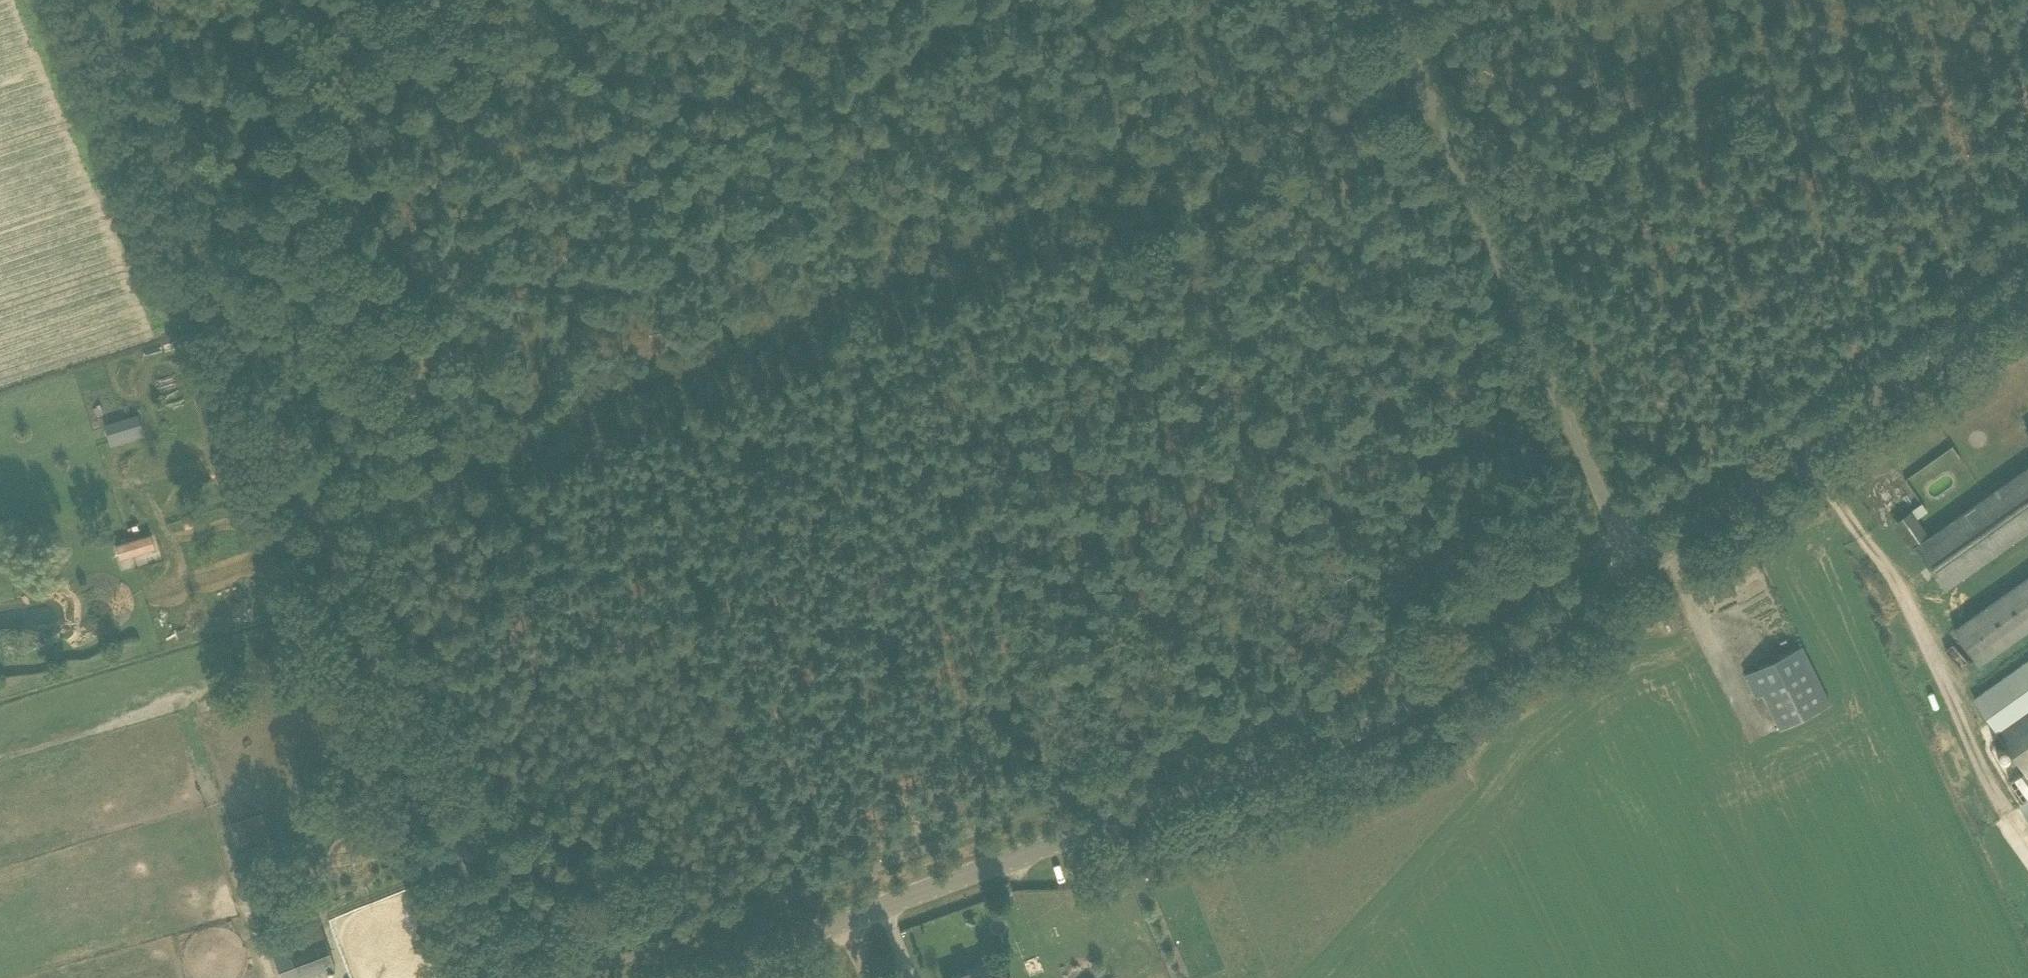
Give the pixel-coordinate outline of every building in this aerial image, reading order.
[(105,420),(110,444),(145,437),(140,413),(105,420)] [(1915,547),(1944,588),(2027,529),(2027,467),(1915,547)] [(150,533),(116,544),(120,557),(154,547),(150,533)] [(1953,630),(1979,666),(2027,631),(2027,577),(1953,630)] [(1774,732),(1830,704),(1801,646),(1745,673),(1774,732)] [(2027,711),(2027,660),(1973,699),(1996,733),(2027,711)] [(2023,801),(2027,797),(2027,711),(1996,733),(2024,772),(2009,782),(2023,801)] [(2023,801),(2016,806),(2027,822),(2027,797),(2023,801)] [(297,961),(282,966),(286,977),(295,977),(337,964),(326,931),(291,943),(297,961)] [(984,964),(948,977),(990,977),(984,964)]
